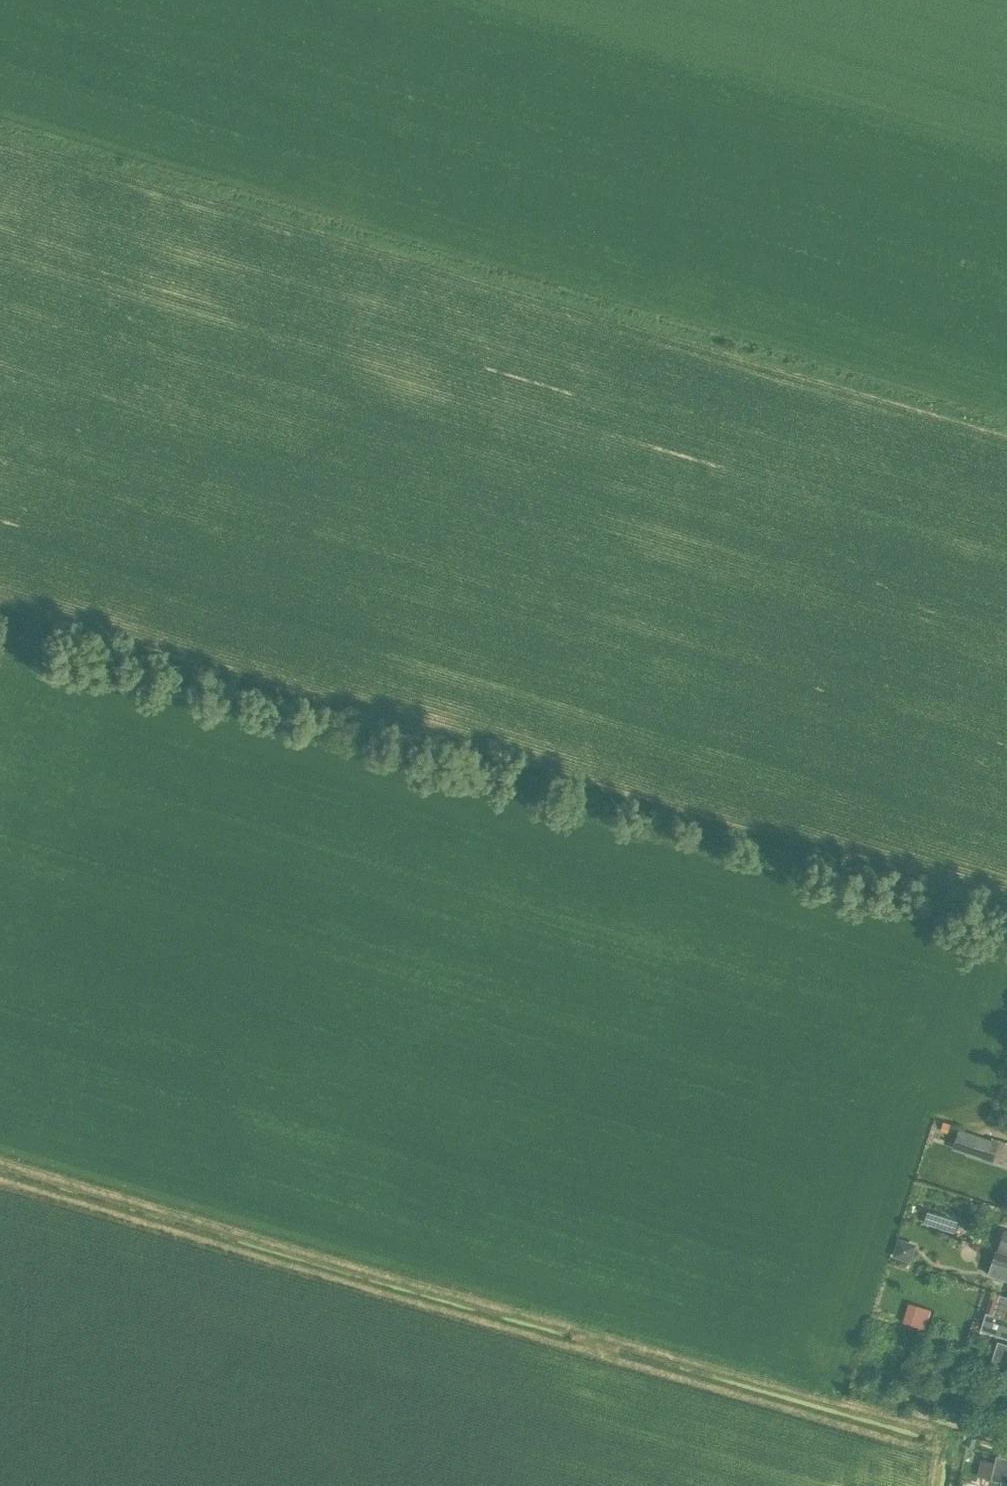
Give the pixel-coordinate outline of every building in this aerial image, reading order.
[(991,1139),(978,1135),(971,1156),(984,1160),(991,1139)] [(953,1232),(957,1220),(927,1211),(923,1223),(953,1232)] [(1003,1229),(996,1249),(1006,1253),(1006,1230),(1003,1229)] [(910,1262),(916,1244),(897,1238),(892,1256),(910,1262)] [(994,1250),(990,1263),(1006,1268),(1006,1254),(994,1250)] [(999,1294),(993,1315),(985,1312),(980,1330),(999,1336),(1006,1338),(1006,1296),(999,1294)] [(924,1328),(929,1310),(907,1304),(901,1322),(924,1328)] [(921,1351),(927,1335),(917,1331),(912,1348),(921,1351)] [(1006,1380),(1006,1344),(997,1341),(991,1360),(1004,1365),(1000,1378),(1006,1380)] [(1000,1378),(996,1391),(982,1387),(976,1407),(999,1415),(1002,1403),(1006,1405),(1006,1380),(1000,1378)] [(995,1456),(990,1480),(1000,1482),(999,1485),(1006,1485),(1006,1458),(995,1456)]
